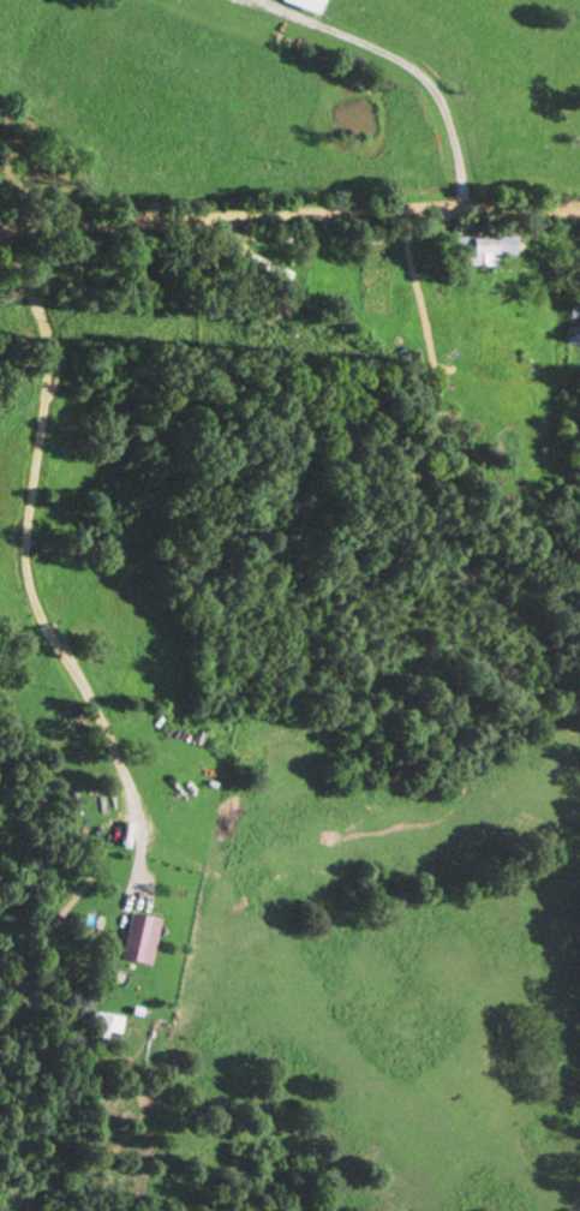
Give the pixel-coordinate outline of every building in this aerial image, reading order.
[(464,263),(494,264),(494,252),(510,252),(510,234),(452,233),(452,252),(464,252),(464,263)] [(118,959),(147,964),(155,917),(127,912),(118,959)]
